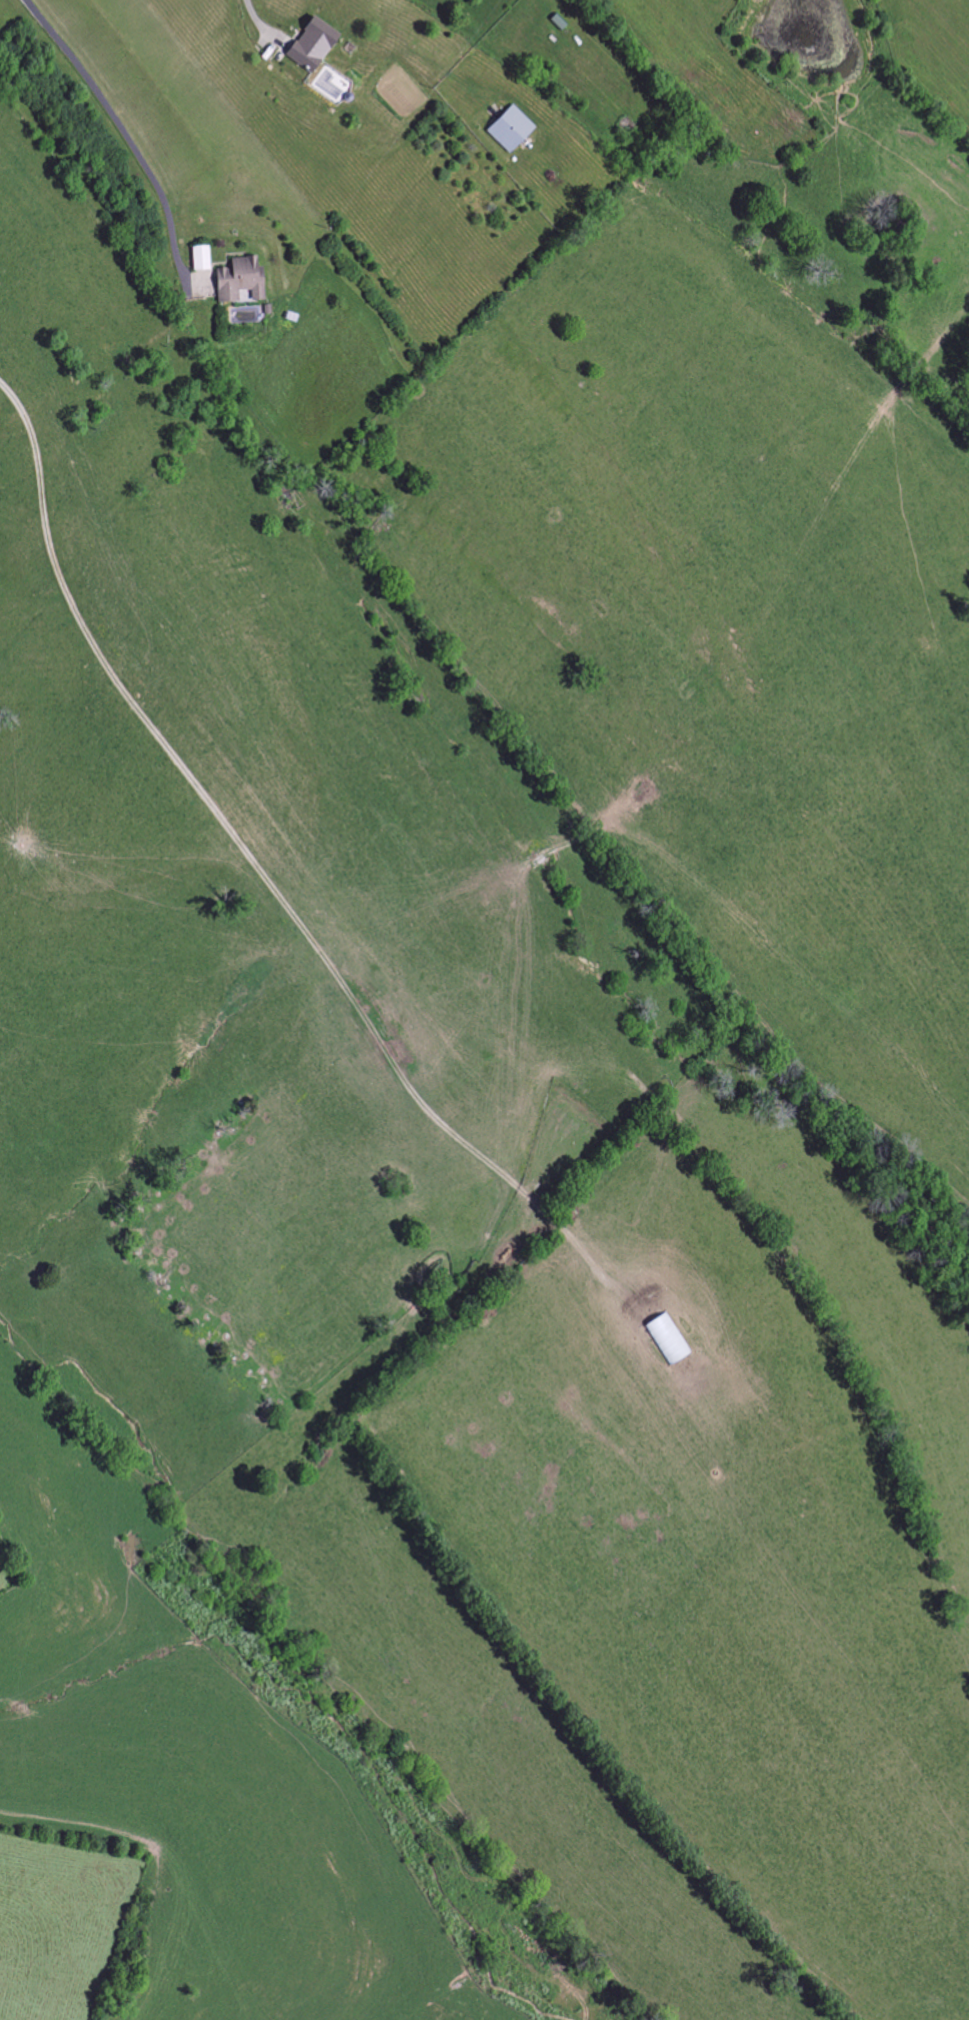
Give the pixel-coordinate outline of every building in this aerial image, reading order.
[(339,37),(314,17),(285,54),(310,74),(339,37)] [(486,132),(511,154),(536,128),(511,105),(486,132)] [(210,270),(209,246),(192,246),(193,271),(210,270)] [(263,300),(262,266),(257,266),(256,256),(230,258),(230,268),(215,269),(217,302),(238,301),(237,291),(250,290),(250,300),(263,300)]
